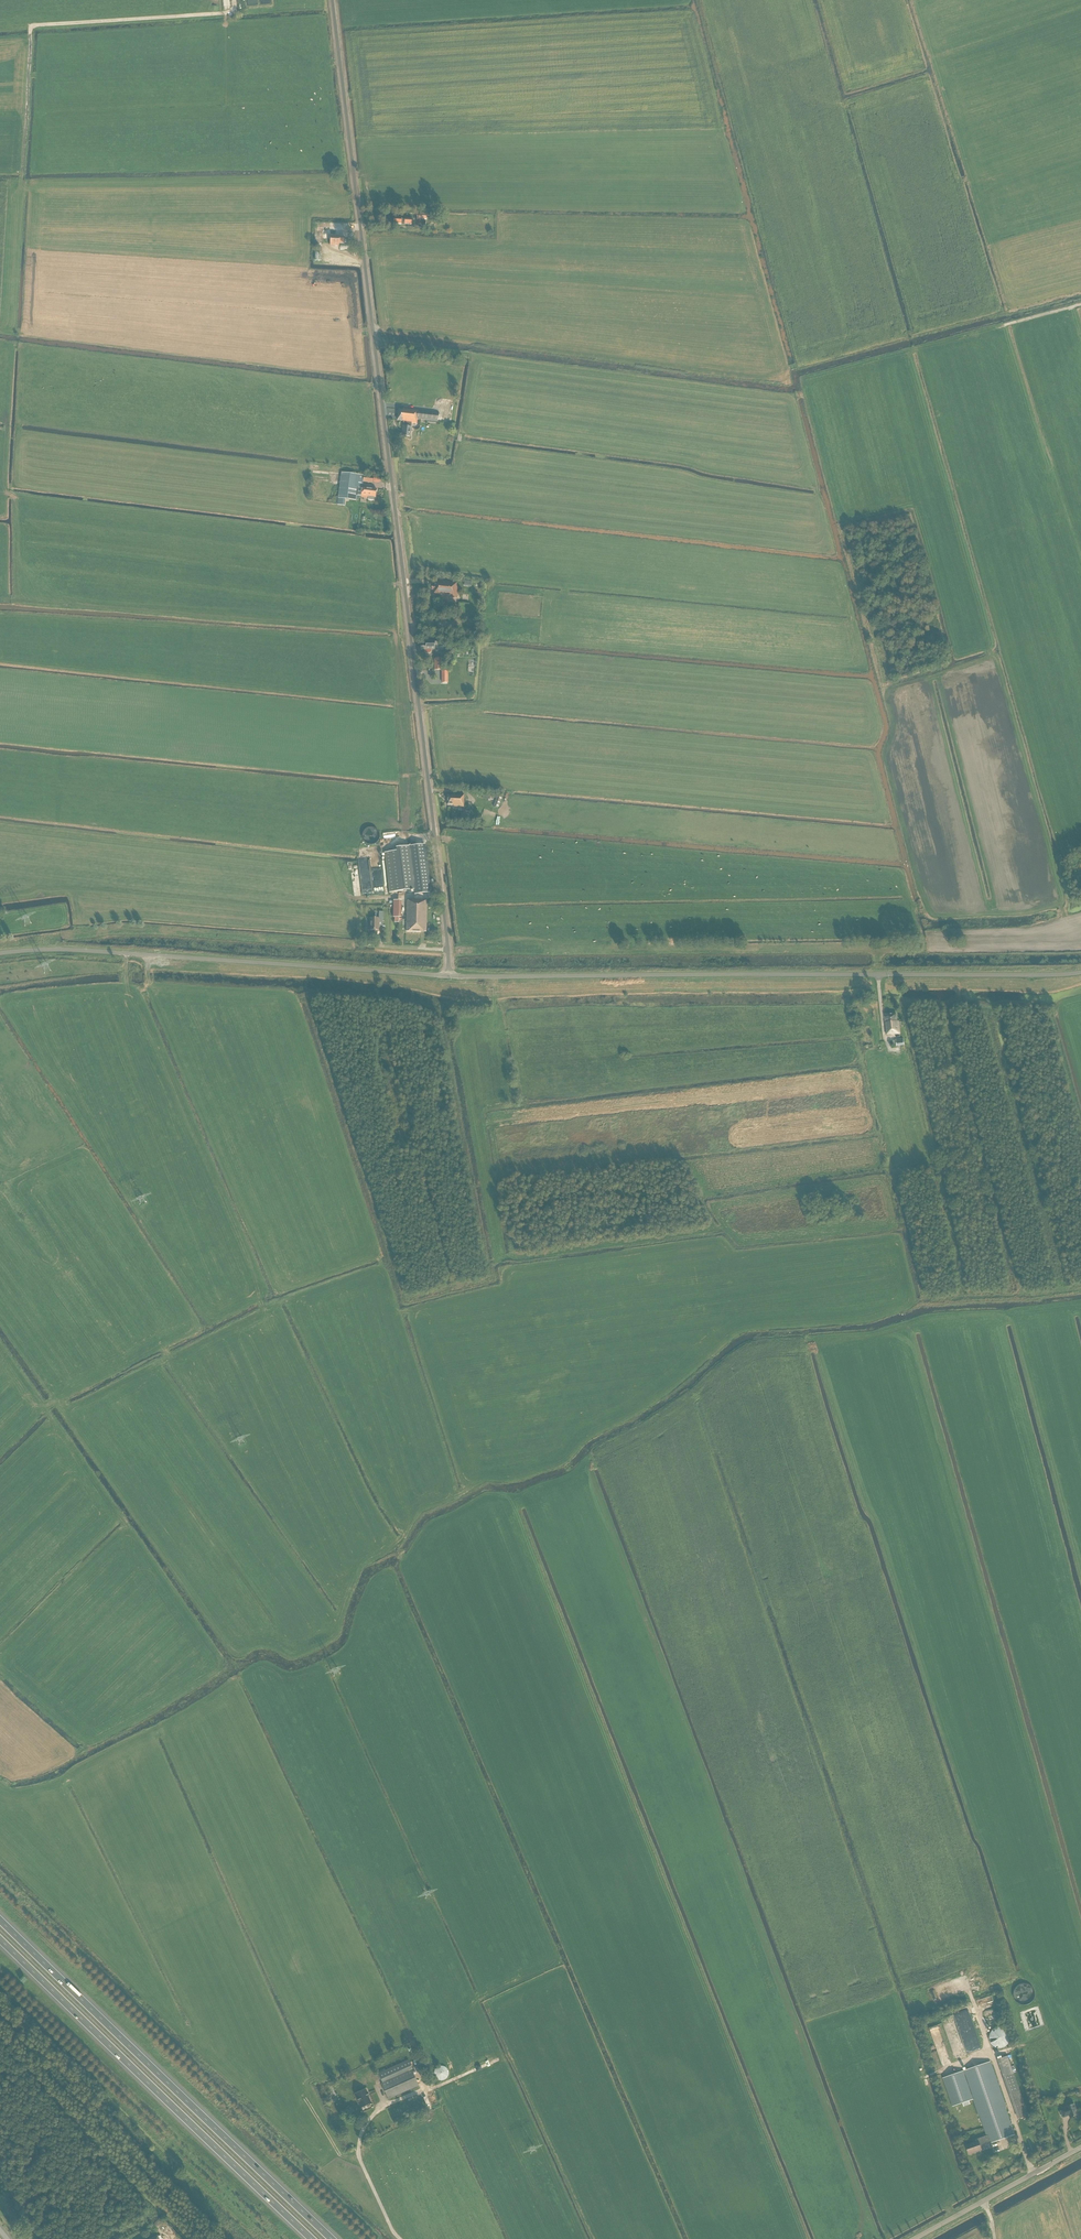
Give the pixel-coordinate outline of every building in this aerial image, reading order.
[(344,243),(344,237),(336,237),(336,236),(331,236),(330,245),(339,246),(339,243),(344,243)] [(438,422),(439,413),(418,411),(404,409),(403,410),(399,409),(397,420),(403,421),(403,422),(404,422),(404,426),(402,436),(410,437),(411,427),(411,423),(416,424),(417,420),(417,419),(438,422)] [(375,497),(377,489),(362,487),(363,482),(373,483),(374,477),(364,476),(342,473),(338,498),(356,500),(358,488),(362,488),(361,498),(362,498),(362,497),(368,498),(368,500),(374,500),(374,497),(375,497)] [(456,598),(457,587),(456,587),(457,582),(435,580),(434,586),(432,585),(432,590),(433,590),(433,595),(439,595),(438,596),(456,598)] [(454,629),(455,621),(438,620),(437,628),(454,629)] [(425,650),(425,652),(426,653),(430,653),(431,652),(431,650),(434,650),(434,646),(437,646),(437,641),(426,641),(426,645),(421,645),(421,650),(425,650)] [(464,807),(464,795),(454,794),(454,795),(448,795),(447,805),(453,805),(453,806),(464,807)] [(502,798),(497,796),(493,806),(498,808),(502,798)] [(370,845),(372,845),(373,844),(374,844),(376,843),(377,842),(378,841),(379,840),(379,839),(379,837),(379,836),(379,834),(379,833),(378,831),(377,830),(376,829),(375,829),(373,828),(372,828),(370,828),(369,828),(367,829),(366,829),(365,830),(364,831),(363,833),(363,834),(362,835),(362,837),(363,838),(363,840),(364,841),(365,842),(366,843),(367,844),(369,844),(370,845)] [(397,851),(384,853),(389,892),(414,889),(415,894),(420,893),(431,892),(429,881),(426,852),(425,844),(414,845),(396,848),(397,851)] [(412,899),(412,901),(407,901),(406,931),(408,931),(425,932),(426,932),(427,900),(412,899)] [(402,902),(393,902),(393,919),(395,919),(395,924),(399,924),(399,919),(402,919),(402,902)] [(383,921),(383,912),(379,911),(379,918),(370,918),(370,929),(379,930),(379,921),(383,921)] [(895,1034),(900,1034),(899,1021),(897,1021),(896,1014),(884,1015),(886,1035),(895,1034)] [(973,2002),(975,2009),(981,2007),(981,2005),(994,2001),(992,1996),(973,2002)] [(939,2024),(942,2036),(957,2032),(954,2020),(939,2024)] [(992,2030),(992,2031),(991,2032),(990,2033),(990,2034),(989,2036),(989,2037),(989,2038),(989,2040),(990,2042),(990,2043),(991,2045),(993,2046),(994,2047),(995,2047),(997,2048),(999,2048),(1000,2048),(1002,2048),(1003,2048),(1005,2047),(1006,2046),(1007,2045),(1008,2044),(1009,2044),(1009,2042),(1010,2041),(1010,2040),(1010,2039),(1010,2038),(1010,2036),(1010,2035),(1009,2033),(1009,2032),(1008,2031),(1007,2030),(1006,2029),(1005,2029),(1004,2028),(1003,2028),(1002,2027),(1001,2027),(1000,2027),(999,2027),(998,2027),(997,2027),(996,2028),(995,2028),(993,2029),(992,2030)] [(1008,2056),(997,2059),(1018,2119),(1028,2115),(1008,2056)] [(409,2060),(378,2073),(381,2079),(411,2065),(409,2060)] [(989,2142),(989,2143),(990,2143),(991,2144),(996,2143),(995,2141),(1015,2134),(990,2062),(944,2078),(953,2106),(963,2103),(969,2101),(974,2099),(987,2136),(977,2139),(978,2141),(966,2146),(969,2154),(981,2149),(980,2145),(989,2142)] [(437,2067),(436,2068),(436,2069),(435,2070),(435,2071),(434,2072),(434,2073),(435,2074),(435,2075),(435,2077),(436,2078),(437,2078),(438,2079),(439,2080),(440,2080),(441,2080),(442,2080),(443,2080),(444,2080),(445,2079),(446,2079),(447,2078),(448,2077),(448,2076),(449,2075),(449,2074),(449,2073),(449,2072),(449,2071),(448,2070),(448,2069),(448,2068),(447,2067),(446,2067),(445,2066),(444,2066),(443,2066),(442,2065),(441,2065),(440,2066),(439,2066),(438,2067),(437,2067)] [(388,2099),(419,2085),(412,2069),(381,2083),(388,2099)] [(370,2101),(365,2089),(355,2093),(361,2105),(370,2101)] [(1078,2115),(1074,2104),(1066,2107),(1066,2108),(1061,2111),(1064,2117),(1069,2115),(1070,2118),(1078,2115)] [(162,2217),(158,2221),(162,2225),(166,2221),(162,2217)]
